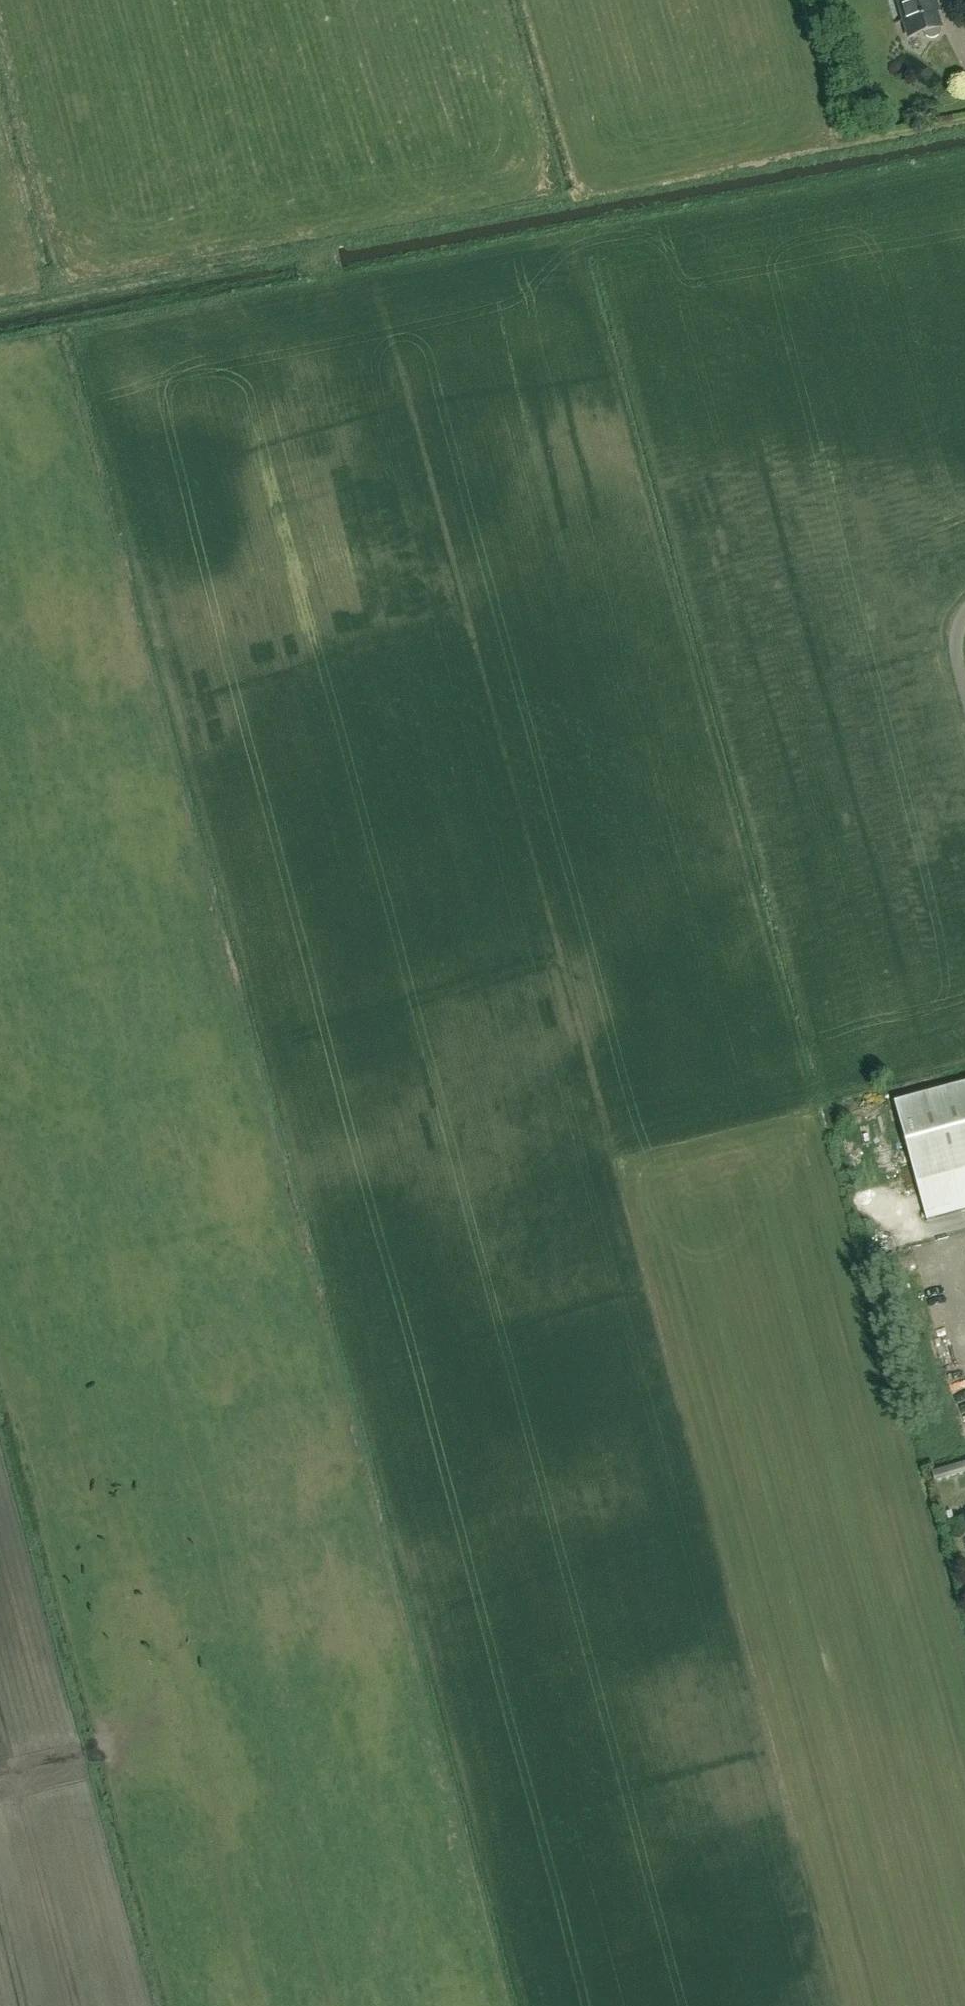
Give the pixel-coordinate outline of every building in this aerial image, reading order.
[(923,34),(926,37),(930,40),(934,40),(938,38),(940,33),(940,29),(933,6),(935,5),(934,0),(898,0),(904,22),(906,22),(910,36),(909,37),(909,38),(923,34)] [(952,81),(962,99),(964,97),(964,74),(952,81)] [(921,1184),(964,1172),(964,1088),(900,1105),(921,1184)] [(931,1472),(935,1483),(964,1473),(964,1462),(931,1472)]
